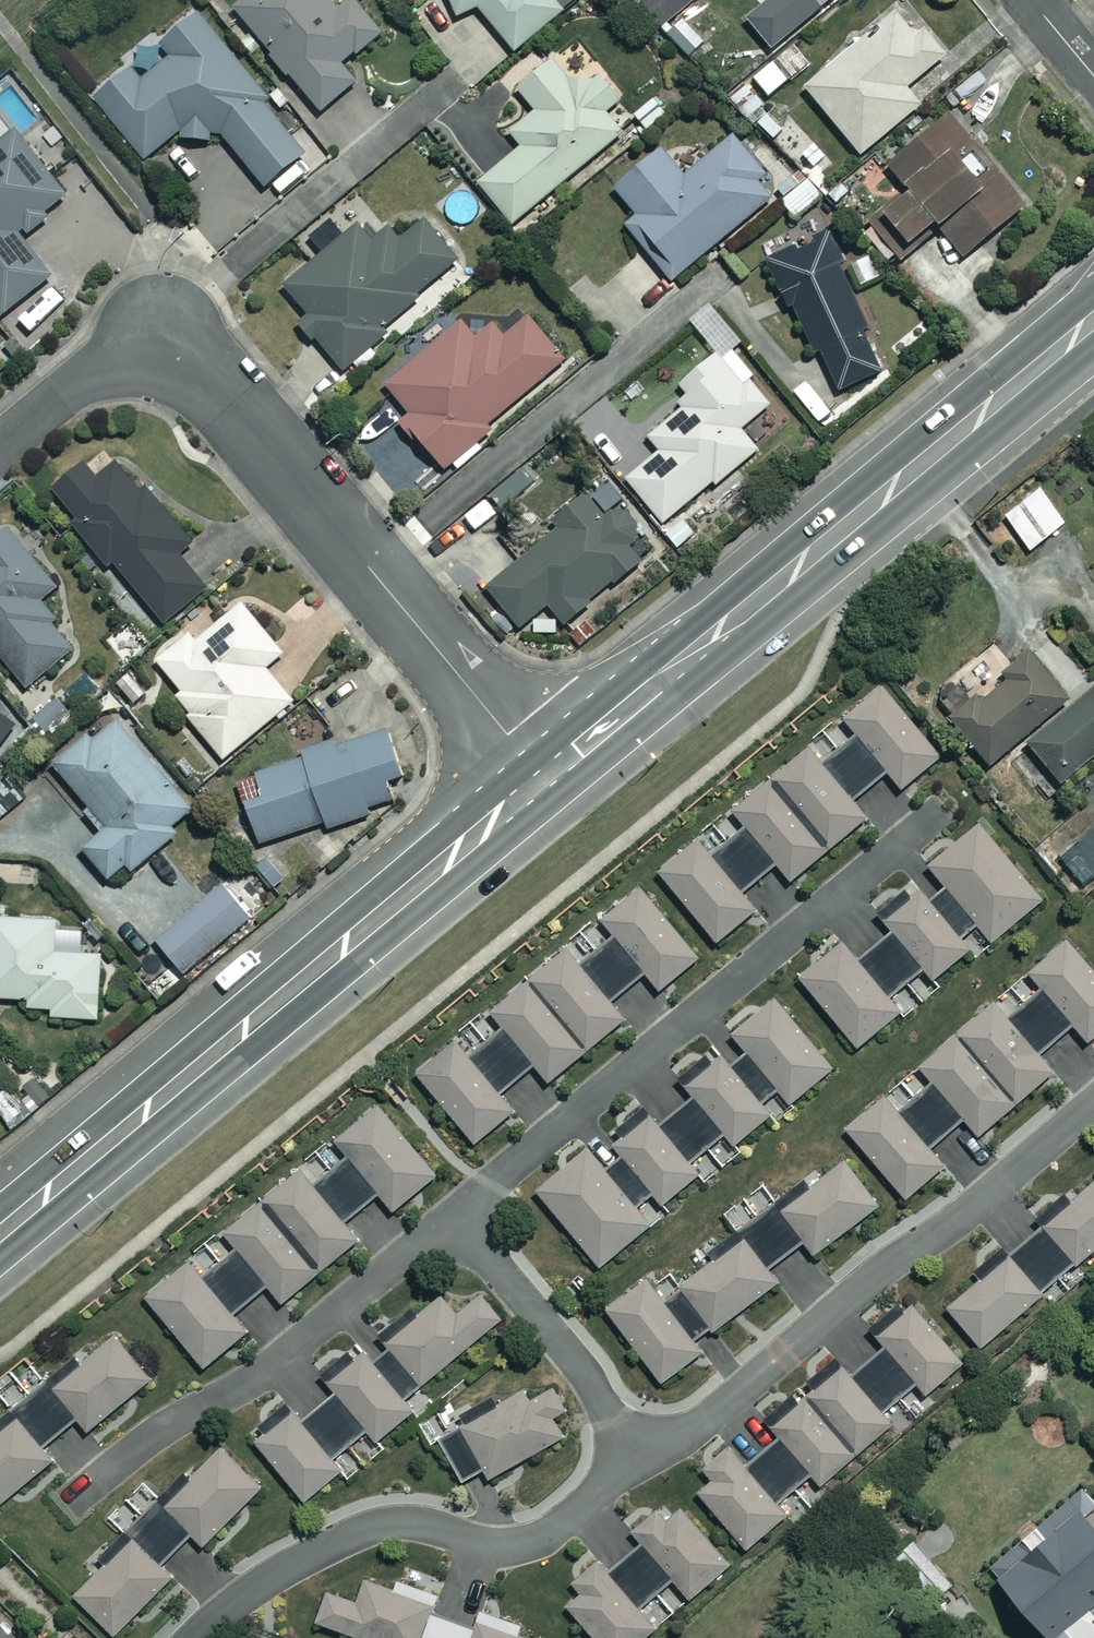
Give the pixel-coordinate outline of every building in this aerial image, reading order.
[(327,0),(243,0),(232,9),(316,112),(352,82),(338,64),(378,32),(351,0),(346,0),(334,9),(327,0)] [(452,16),(475,6),(510,47),(557,7),(551,0),(444,0),(452,16)] [(662,25),(693,0),(642,0),(662,25)] [(743,21),(768,51),(830,0),(768,0),(743,21)] [(948,53),(906,3),(801,89),(857,158),(921,105),(906,88),(948,53)] [(264,95),(195,11),(92,96),(143,158),(171,135),(206,139),(217,131),(262,185),(302,151),(259,99),(264,95)] [(571,85),(547,56),(511,86),(532,111),(505,133),(516,145),(472,182),(509,226),(622,133),(605,112),(620,100),(593,67),(571,85)] [(790,81),(773,58),(749,76),(766,99),(790,81)] [(1024,206),(947,113),(883,166),(904,191),(879,212),(906,245),(931,224),(960,259),(1024,206)] [(51,217),(46,212),(64,198),(10,129),(0,137),(0,318),(50,279),(20,241),(51,217)] [(752,156),(758,150),(744,133),(737,139),(732,132),(681,175),(654,143),(606,183),(633,215),(621,226),(669,284),(771,199),(765,193),(775,184),(752,156)] [(820,199),(800,173),(773,193),(793,219),(820,199)] [(307,345),(315,338),(340,369),(382,334),(377,328),(416,296),(413,293),(455,257),(422,217),(396,239),(385,225),(369,239),(357,224),(283,286),(307,315),(292,327),(307,345)] [(793,321),(809,358),(815,355),(831,393),(878,373),(861,334),(871,330),(827,228),(759,259),(787,323),(793,321)] [(444,471),(451,464),(456,469),(483,446),(478,441),(489,432),(484,425),(563,358),(525,314),(500,335),(490,323),(473,337),(458,320),(383,384),(408,413),(400,419),(444,471)] [(625,480),(663,522),(709,481),(714,486),(755,449),(738,431),(770,403),(747,377),(751,373),(734,354),(743,346),(722,322),(701,340),(712,353),(676,385),(691,401),(648,439),(659,450),(625,480)] [(68,527),(105,568),(110,563),(164,623),(204,586),(177,556),(191,542),(117,461),(96,480),(80,463),(50,491),(76,520),(68,527)] [(1067,521),(1037,485),(1000,515),(1030,551),(1067,521)] [(617,506),(604,518),(583,493),(551,521),(555,526),(484,587),(518,626),(545,603),(562,623),(638,558),(628,546),(641,535),(617,506)] [(32,600),(52,583),(7,527),(0,533),(0,655),(25,686),(72,649),(32,600)] [(281,652),(241,604),(196,640),(189,632),(155,660),(179,690),(171,697),(221,758),(291,701),(263,667),(281,652)] [(998,683),(993,678),(945,719),(987,768),(1069,698),(1028,649),(999,673),(1004,678),(998,683)] [(1023,745),(1057,785),(1093,754),(1093,685),(1023,745)] [(767,782),(823,851),(864,818),(854,806),(892,776),(901,787),(938,756),(879,686),(842,717),(858,736),(821,766),(807,749),(767,782)] [(12,721),(0,713),(0,739),(12,721)] [(81,847),(106,879),(121,867),(126,873),(174,834),(167,826),(189,809),(117,719),(92,739),(85,731),(49,760),(86,806),(81,810),(99,833),(81,847)] [(303,756),(322,822),(326,834),(373,819),(369,807),(391,800),(384,779),(397,775),(382,727),(301,752),(303,756)] [(322,822),(303,756),(253,772),(260,795),(243,800),(256,842),(322,822)] [(697,841),(658,872),(714,941),(752,910),(738,893),(775,863),(788,880),(823,851),(767,782),(732,811),(745,827),(709,857),(697,841)] [(796,975),(854,1047),(897,1013),(887,1000),(924,970),(931,978),(966,949),(959,941),(978,927),(990,941),(1038,901),(975,825),(927,865),(942,884),(923,899),(903,876),(869,905),(888,928),(852,957),(839,941),(796,975)] [(1059,858),(1086,890),(1093,884),(1093,829),(1059,858)] [(219,883),(153,937),(183,973),(249,919),(219,883)] [(524,982),(581,1052),(622,1020),(610,1005),(646,975),(657,989),(695,958),(638,890),(601,920),(613,935),(577,964),(565,950),(524,982)] [(50,1017),(100,1019),(103,952),(54,950),(56,919),(0,916),(0,999),(22,1000),(22,1007),(50,1008),(50,1017)] [(1085,1044),(1093,1037),(1093,971),(1065,936),(1024,970),(1042,992),(1006,1022),(992,1005),(956,1035),(1012,1104),(1049,1074),(1035,1058),(1072,1027),(1085,1044)] [(581,1052),(524,982),(490,1011),(499,1022),(463,1053),(454,1042),(415,1074),(472,1143),(511,1111),(499,1097),(535,1067),(546,1081),(581,1052)] [(597,1266),(647,1225),(634,1210),(654,1194),(661,1202),(696,1173),(687,1162),(724,1131),(734,1142),(767,1113),(761,1107),(779,1091),(788,1103),(829,1068),(769,997),(728,1031),(743,1049),(725,1065),(717,1056),(683,1085),(691,1094),(655,1125),(647,1116),(613,1146),(621,1156),(603,1171),(585,1149),(535,1190),(597,1266)] [(961,1116),(976,1134),(1012,1104),(956,1035),(919,1065),(932,1081),(895,1112),(882,1098),(845,1130),(903,1198),(941,1166),(925,1147),(961,1116)] [(265,1200),(321,1268),(354,1240),(340,1222),(377,1192),(392,1210),(433,1176),(376,1106),(334,1140),(349,1158),(312,1188),(298,1172),(265,1200)] [(659,1300),(692,1344),(775,1282),(765,1270),(801,1241),(811,1254),(874,1204),(840,1161),(726,1251),(659,1300)] [(945,1308),(978,1347),(1093,1249),(1093,1183),(945,1308)] [(187,1263),(145,1298),(202,1367),(244,1332),(232,1319),(269,1288),(279,1302),(314,1273),(258,1205),(224,1233),(238,1251),(201,1281),(187,1263)] [(692,1344),(659,1300),(644,1280),(605,1310),(659,1382),(698,1353),(692,1344)] [(254,1441),(300,1499),(337,1470),(331,1462),(368,1433),(374,1440),(409,1412),(399,1399),(499,1320),(480,1296),(455,1315),(441,1297),(366,1357),(363,1353),(327,1381),(333,1388),(296,1418),(291,1412),(254,1441)] [(805,1396),(854,1454),(889,1424),(879,1413),(914,1383),(924,1394),(959,1364),(909,1306),(873,1336),(884,1349),(851,1377),(841,1365),(805,1396)] [(113,1335),(16,1412),(19,1415),(0,1431),(0,1503),(53,1462),(41,1447),(75,1421),(85,1434),(150,1382),(113,1335)] [(530,1397),(523,1385),(433,1438),(460,1484),(480,1472),(486,1482),(568,1433),(559,1418),(566,1414),(549,1385),(530,1397)] [(723,1444),(699,1464),(712,1479),(696,1491),(743,1547),(782,1515),(773,1504),(808,1474),(818,1485),(854,1454),(805,1396),(768,1427),(777,1438),(743,1467),(723,1444)] [(189,1532),(201,1544),(257,1488),(220,1451),(74,1597),(112,1634),(169,1576),(156,1564),(189,1532)] [(1086,1486),(992,1564),(1053,1637),(1093,1637),(1093,1516),(1089,1511),(1093,1507),(1093,1495),(1086,1486)] [(648,1505),(624,1525),(638,1541),(604,1570),(592,1556),(565,1580),(575,1592),(560,1605),(588,1637),(645,1637),(654,1630),(637,1609),(670,1582),(686,1601),(726,1567),(675,1508),(661,1520),(648,1505)] [(950,1582),(925,1553),(903,1571),(929,1601),(950,1582)] [(364,1582),(355,1604),(326,1594),(316,1622),(359,1637),(518,1637),(364,1582)] [(926,1613),(945,1637),(991,1637),(955,1590),(926,1613)] [(0,1620),(0,1637),(14,1637),(0,1620)]
